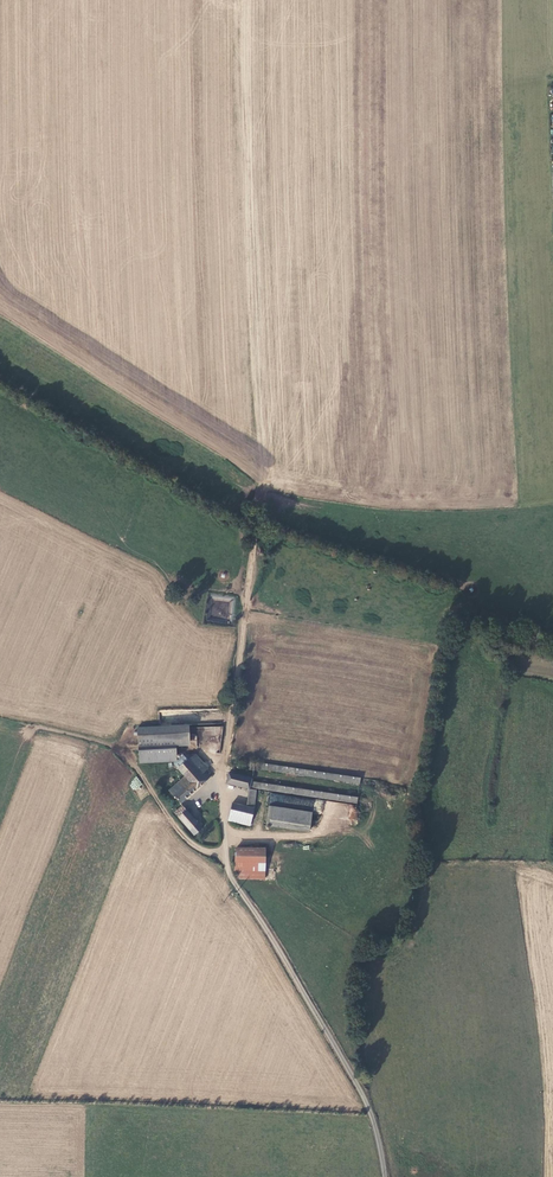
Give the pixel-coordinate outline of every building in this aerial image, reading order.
[(136,729),(137,759),(175,757),(175,749),(174,744),(188,743),(187,726),(136,729)] [(171,762),(173,764),(184,755),(178,755),(171,762)] [(184,755),(173,764),(184,777),(186,780),(196,791),(199,789),(211,778),(206,773),(208,771),(194,756),(184,755)] [(248,807),(255,809),(258,792),(358,809),(360,801),(334,796),(313,794),(302,791),(275,787),(253,783),(254,780),(230,775),(228,786),(251,790),(248,807)] [(168,793),(172,796),(183,786),(181,784),(186,780),(184,777),(168,793)] [(181,805),(196,791),(186,780),(181,784),(183,786),(172,796),(172,798),(181,805)] [(233,805),(229,822),(251,826),(255,809),(248,807),(233,805)] [(177,816),(198,836),(205,829),(184,808),(177,816)] [(270,827),(274,809),(271,808),(266,827),(270,827)] [(314,819),(274,809),(270,827),(309,837),(314,819)] [(238,851),(239,870),(270,869),(268,851),(238,851)] [(239,870),(242,880),(270,880),(270,869),(239,870)]
